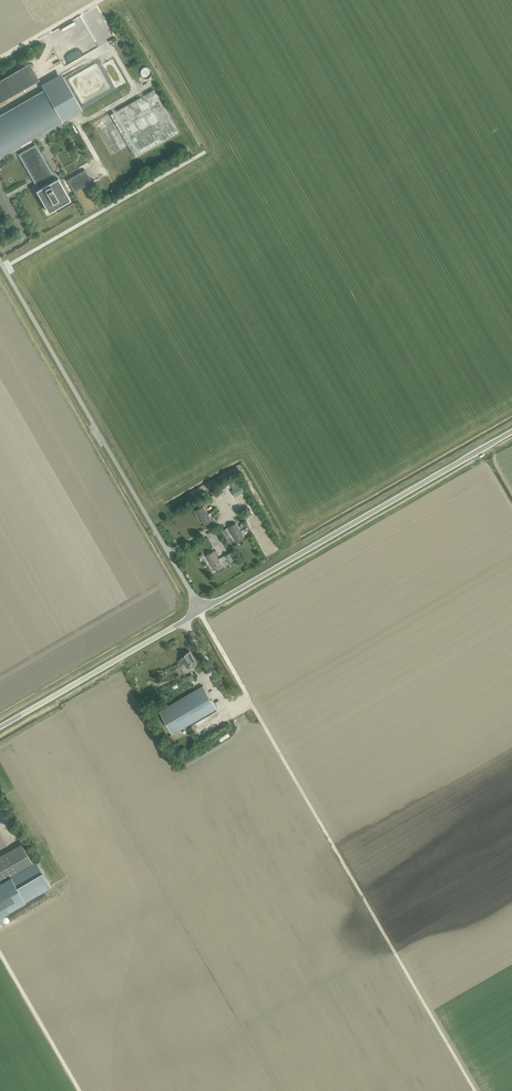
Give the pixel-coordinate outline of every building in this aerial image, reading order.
[(39,80),(29,63),(0,80),(0,102),(39,80)] [(148,67),(147,67),(146,67),(145,67),(144,67),(143,68),(142,68),(141,69),(141,70),(140,70),(140,71),(140,72),(140,73),(140,74),(140,75),(141,75),(141,76),(141,77),(142,77),(143,78),(144,78),(145,78),(145,79),(146,79),(147,79),(147,78),(148,78),(149,78),(149,77),(150,77),(150,76),(151,76),(151,75),(152,74),(152,73),(152,72),(152,71),(151,71),(151,70),(151,69),(150,69),(150,68),(149,68),(148,67)] [(15,148),(62,121),(44,89),(0,114),(0,157),(15,148)] [(93,125),(111,156),(128,146),(135,157),(178,132),(154,90),(93,125)] [(19,154),(39,189),(36,190),(48,212),(70,199),(60,182),(58,178),(55,180),(35,145),(19,154)] [(63,181),(71,194),(92,182),(85,169),(63,181)] [(196,510),(204,524),(211,520),(203,506),(196,510)] [(228,527),(237,541),(244,537),(236,523),(228,527)] [(206,555),(215,570),(222,565),(214,551),(206,555)] [(221,558),(223,560),(226,558),(228,563),(233,560),(229,553),(221,558)] [(184,654),(185,655),(181,657),(182,659),(178,661),(181,665),(185,663),(187,668),(191,666),(192,667),(197,664),(189,651),(184,654)] [(160,711),(173,734),(216,709),(203,686),(160,711)] [(0,856),(0,895),(8,910),(50,885),(36,861),(33,863),(21,844),(0,856)]
